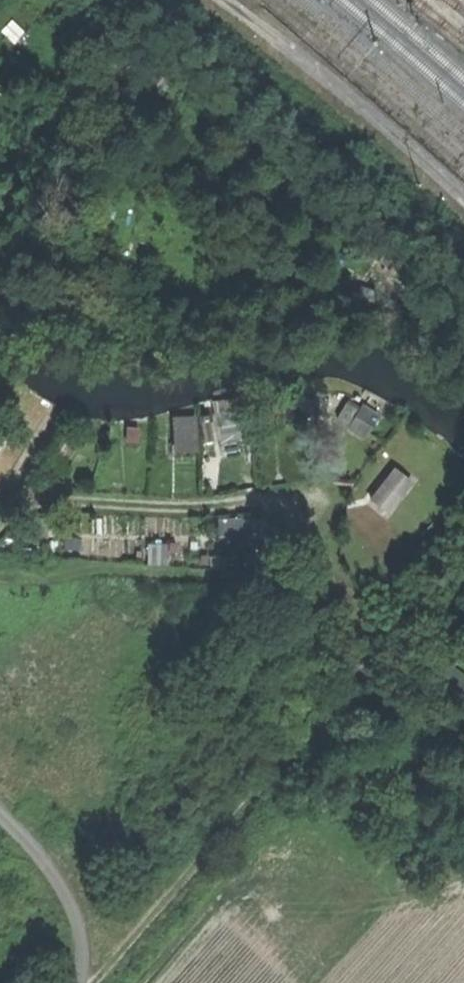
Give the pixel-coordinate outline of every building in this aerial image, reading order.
[(219,401),(223,426),(242,422),(236,397),(219,401)] [(346,435),(363,445),(375,427),(369,424),(378,409),(366,402),(346,435)] [(250,411),(252,425),(280,422),(278,406),(250,411)] [(6,453),(23,431),(4,417),(0,423),(0,439),(1,440),(0,441),(0,448),(6,453)] [(177,451),(197,451),(195,419),(175,420),(177,451)] [(48,458),(60,465),(76,440),(64,432),(48,458)] [(451,591),(463,602),(463,576),(451,591)]
